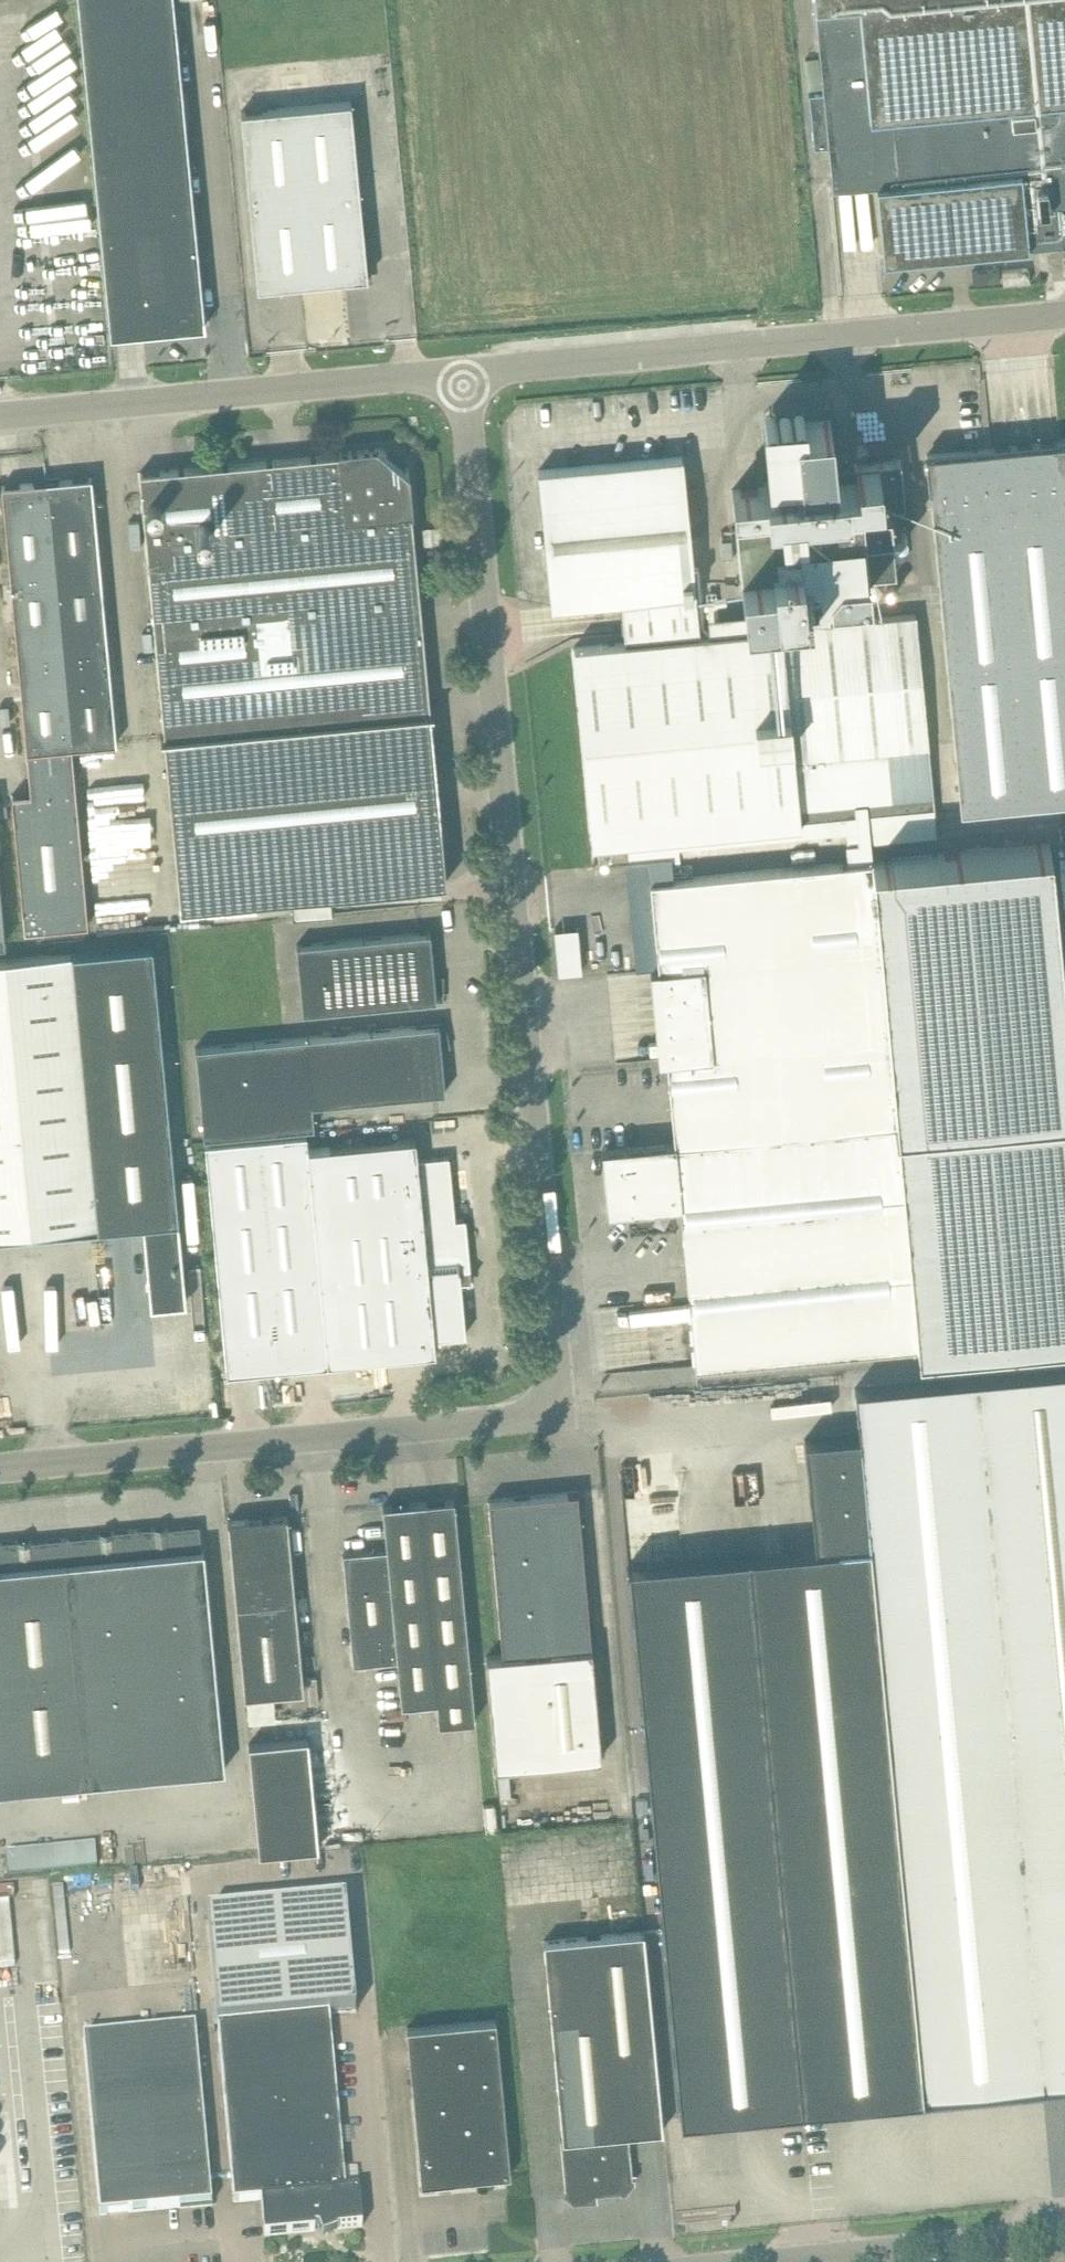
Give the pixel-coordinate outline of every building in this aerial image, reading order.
[(174,0),(78,0),(110,336),(205,326),(174,0)] [(832,186),(876,182),(883,259),(1064,241),(1061,206),(1055,207),(1051,165),(1064,164),(1064,0),(815,0),(832,186)] [(241,112),(255,266),(257,288),(367,277),(350,101),(241,112)] [(1002,271),(1003,284),(1029,281),(1028,268),(1002,271)] [(905,504),(900,457),(834,464),(830,420),(795,423),(800,478),(764,482),(764,486),(731,490),(738,551),(741,591),(867,578),(866,574),(896,571),(889,505),(905,504)] [(960,811),(1064,801),(1064,449),(1064,442),(926,455),(960,811)] [(402,464),(389,453),(383,447),(338,452),(338,453),(139,472),(181,907),(446,882),(412,514),(413,514),(409,468),(402,464)] [(621,598),(625,642),(574,647),(593,845),(801,825),(794,759),(928,746),(915,614),(699,635),(682,456),(538,470),(551,605),(621,598)] [(91,477),(46,481),(55,570),(100,566),(91,477)] [(55,570),(46,481),(2,485),(30,794),(11,795),(14,824),(24,931),(88,924),(72,747),(71,747),(55,570)] [(116,743),(100,566),(55,570),(71,747),(72,747),(116,743)] [(713,631),(747,627),(745,612),(711,616),(713,631)] [(605,1151),(608,1192),(613,1192),(613,1199),(620,1204),(627,1204),(628,1208),(680,1203),(695,1366),(917,1345),(1064,1331),(1064,1005),(1050,843),(872,860),(871,858),(649,879),(674,1144),(605,1151)] [(302,1012),(414,1002),(436,1000),(430,932),(296,944),(302,1012)] [(71,953),(0,960),(0,1237),(97,1228),(97,1229),(143,1224),(150,1305),(186,1302),(153,946),(71,953)] [(439,1024),(305,1036),(195,1047),(204,1141),(306,1131),(314,1131),(311,1105),(445,1092),(439,1024)] [(306,1131),(204,1141),(226,1371),(435,1352),(434,1337),(465,1334),(460,1279),(469,1278),(470,1280),(471,1280),(465,1219),(455,1220),(449,1156),(417,1159),(415,1138),(307,1148),(306,1131)] [(855,1389),(859,1434),(805,1439),(815,1548),(627,1565),(681,2120),(1064,2082),(1064,1368),(855,1389)] [(495,1768),(603,1758),(578,1491),(488,1500),(490,1522),(502,1655),(486,1657),(495,1768)] [(387,1549),(343,1554),(345,1576),(353,1665),(397,1661),(401,1705),(438,1701),(440,1722),(475,1719),(454,1499),(419,1502),(382,1506),(387,1549)] [(304,1691),(287,1515),(227,1520),(244,1697),(304,1691)] [(224,1769),(204,1549),(201,1549),(199,1525),(155,1529),(154,1527),(111,1531),(111,1534),(18,1542),(18,1540),(0,1542),(0,1791),(224,1769)] [(212,1638),(215,1655),(227,1654),(225,1643),(237,1641),(236,1635),(212,1638)] [(310,1737),(251,1742),(261,1852),(320,1847),(310,1737)] [(95,1841),(6,1850),(8,1873),(97,1864),(95,1841)] [(329,2013),(356,2010),(345,1899),(207,1912),(232,2179),(234,2201),(261,2198),(265,2235),(315,2230),(314,2225),(322,2225),(324,2231),(336,2227),(336,2228),(362,2225),(359,2188),(346,2190),(329,2013)] [(628,2134),(663,2130),(644,1931),(543,1941),(562,2139),(561,2139),(565,2188),(566,2188),(568,2186),(582,2197),(596,2196),(596,2194),(624,2191),(632,2181),(628,2134)] [(510,2174),(496,2019),(406,2027),(421,2183),(448,2181),(449,2185),(475,2183),(475,2178),(510,2174)] [(82,2036),(100,2214),(212,2203),(194,2025),(82,2036)] [(221,2073),(219,2053),(200,2056),(202,2075),(221,2073)]
